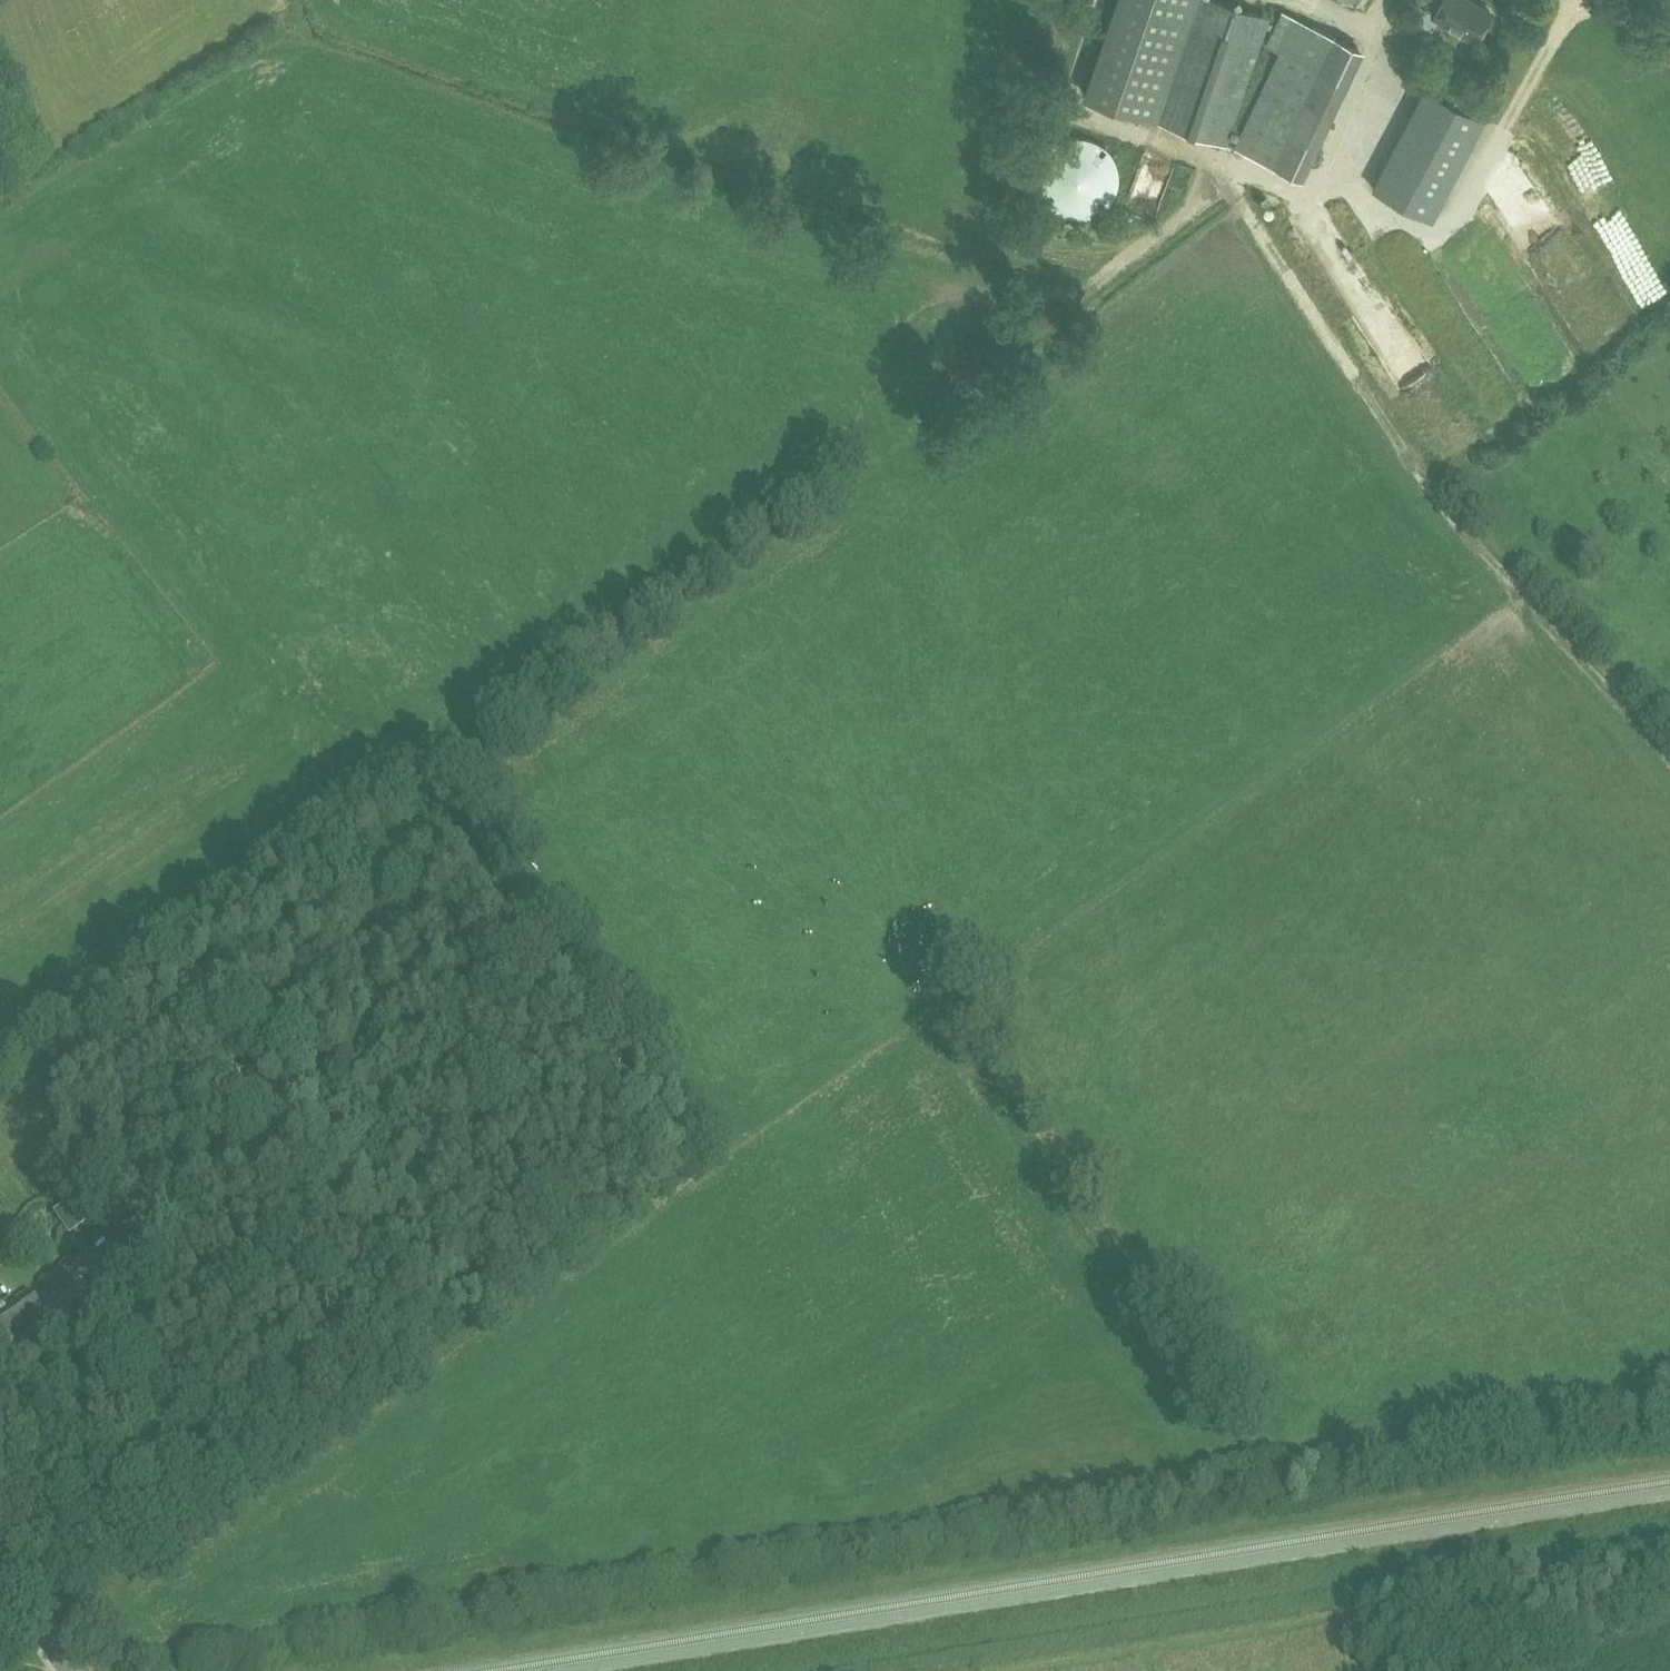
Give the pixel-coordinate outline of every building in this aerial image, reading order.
[(1226,144),(1269,17),(1220,0),(1115,0),(1082,95),(1226,144)] [(1474,42),(1491,11),(1471,0),(1439,0),(1437,5),(1428,0),(1420,0),(1407,24),(1435,39),(1442,24),(1474,42)] [(1234,147),(1302,179),(1348,82),(1363,49),(1280,9),(1263,45),(1278,52),(1234,147)] [(1425,88),(1373,188),(1432,219),(1484,119),(1474,114),(1425,88)] [(1038,172),(1038,175),(1038,179),(1038,182),(1038,186),(1039,189),(1040,192),(1042,196),(1044,199),(1045,202),(1048,204),(1050,207),(1053,209),(1056,211),(1059,213),(1062,215),(1065,216),(1068,217),(1072,218),(1075,218),(1079,218),(1082,218),(1086,218),(1089,217),(1093,216),(1096,215),(1099,213),(1102,211),(1105,209),(1107,206),(1110,204),(1112,201),(1114,198),(1115,195),(1117,192),(1118,188),(1119,185),(1119,181),(1119,178),(1119,174),(1119,171),(1118,167),(1117,164),(1115,161),(1114,157),(1112,154),(1110,152),(1107,149),(1105,146),(1102,144),(1099,142),(1095,141),(1092,139),(1089,138),(1085,138),(1082,137),(1078,137),(1074,137),(1071,138),(1067,138),(1064,140),(1061,141),(1058,143),(1055,145),(1052,147),(1049,149),(1047,152),(1045,155),(1043,158),(1041,161),(1040,165),(1039,168),(1038,172)] [(80,1196),(54,1215),(64,1227),(69,1223),(73,1229),(94,1214),(80,1196)] [(90,1243),(111,1269),(137,1249),(117,1223),(90,1243)] [(114,1273),(121,1285),(136,1274),(128,1263),(114,1273)] [(40,1279),(51,1295),(70,1283),(59,1267),(40,1279)] [(2,1348),(31,1328),(24,1319),(40,1308),(28,1290),(12,1301),(11,1299),(2,1306),(0,1303),(0,1345),(2,1348)]
